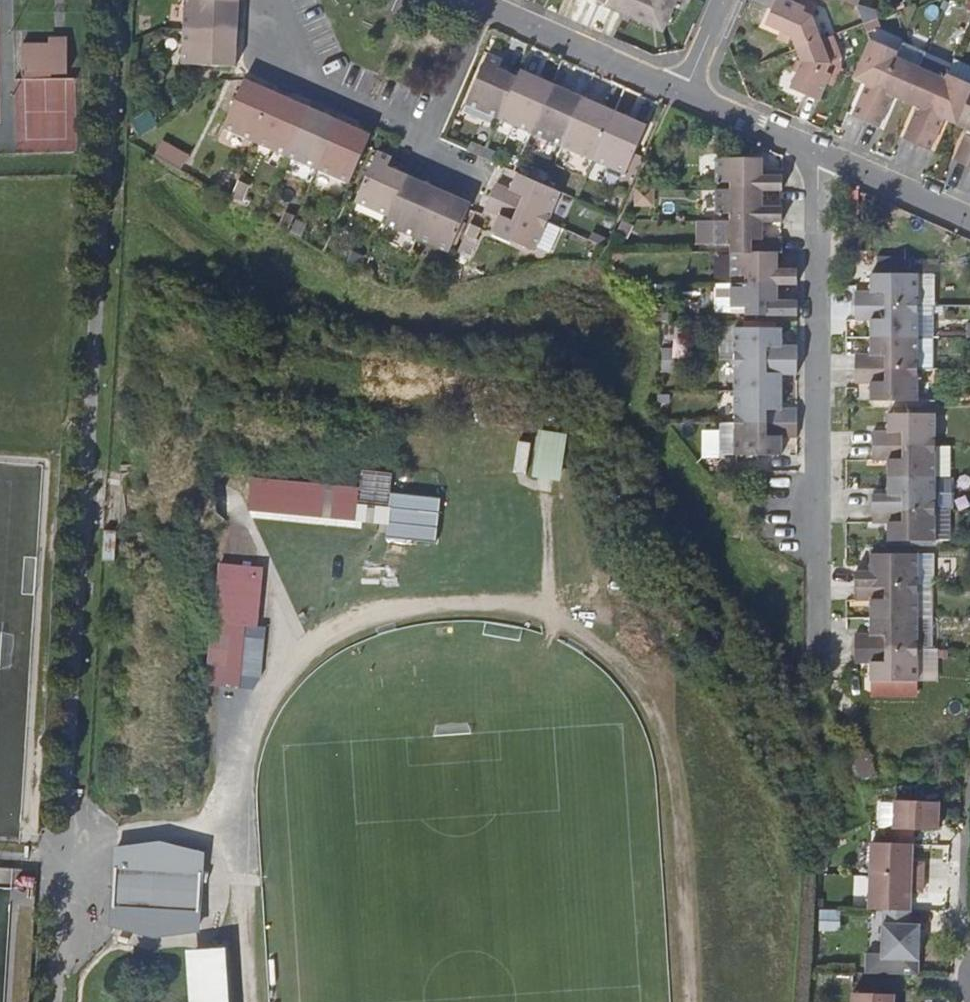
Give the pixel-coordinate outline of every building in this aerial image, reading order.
[(239,0),(187,0),(186,28),(238,30),(239,0)] [(600,2),(643,21),(651,3),(669,10),(673,0),(601,0),(600,2)] [(822,98),(829,81),(838,63),(829,42),(826,34),(817,11),(800,4),(790,0),(781,0),(770,24),(800,36),(807,54),(793,86),(822,98)] [(800,4),(817,11),(820,6),(806,0),(801,0),(800,4)] [(661,28),(669,10),(651,3),(643,21),(661,28)] [(840,28),(831,6),(817,11),(826,34),(840,28)] [(878,16),(874,7),(865,11),(868,20),(878,16)] [(144,30),(145,17),(136,15),(136,29),(144,30)] [(878,16),(868,20),(871,27),(885,21),(882,15),(878,16)] [(237,65),(238,30),(186,28),(184,64),(237,65)] [(847,59),(838,38),(829,42),(838,63),(847,59)] [(858,114),(871,120),(899,54),(901,50),(876,39),(859,78),(870,84),(858,114)] [(907,44),(902,56),(925,66),(930,53),(907,44)] [(78,45),(59,46),(32,46),(33,75),(78,75),(78,45)] [(501,116),(518,75),(498,66),(502,56),(488,49),(465,100),(501,116)] [(871,120),(883,125),(897,94),(911,101),(926,66),(925,66),(902,56),(899,54),(871,120)] [(937,149),(949,118),(963,124),(969,106),(969,80),(962,76),(968,61),(960,58),(951,77),(924,143),(937,149)] [(968,61),(962,76),(969,80),(969,62),(968,61)] [(843,66),(838,63),(829,81),(835,84),(843,66)] [(910,137),(924,143),(951,77),(926,66),(911,101),(922,106),(910,137)] [(532,129),(553,81),(522,67),(518,75),(501,116),(532,129)] [(277,90),(245,76),(224,126),(256,139),(277,90)] [(563,143),(584,95),(553,81),(532,129),(563,143)] [(308,104),(277,90),(256,139),(287,153),(308,104)] [(595,157),(616,109),(584,95),(563,143),(595,157)] [(340,117),(308,104),(287,153),(319,166),(340,117)] [(139,134),(160,121),(151,107),(130,120),(139,134)] [(635,175),(645,153),(635,149),(647,122),(616,109),(595,157),(635,175)] [(372,131),(340,117),(319,166),(351,180),(372,131)] [(160,139),(154,152),(180,166),(194,140),(177,131),(170,144),(160,139)] [(470,148),(483,154),(488,145),(474,139),(470,148)] [(965,146),(959,159),(969,163),(969,148),(965,146)] [(389,164),(393,154),(378,147),(356,198),(390,212),(407,172),(389,164)] [(728,187),(764,187),(782,187),(782,175),(764,175),(764,156),(715,156),(715,181),(728,181),(728,187)] [(496,179),(490,192),(547,217),(559,187),(546,182),(518,169),(511,185),(496,179)] [(439,186),(407,172),(390,212),(387,220),(418,233),(439,186)] [(249,187),(238,182),(233,196),(244,200),(249,187)] [(470,199),(439,186),(418,233),(450,247),(470,199)] [(658,186),(638,186),(637,206),(657,206),(658,186)] [(728,221),(764,221),(782,221),(782,207),(764,207),(764,187),(728,187),(715,187),(715,213),(728,214),(728,221)] [(490,192),(484,205),(499,211),(494,226),(535,244),(547,217),(490,192)] [(266,202),(261,213),(269,216),(273,205),(266,202)] [(469,220),(451,262),(461,265),(479,224),(469,220)] [(623,220),(617,234),(627,239),(633,226),(623,220)] [(728,254),(776,253),(782,253),(782,241),(764,240),(764,221),(728,221),(715,221),(715,247),(728,247),(728,254)] [(606,243),(609,235),(594,229),(591,236),(606,243)] [(729,284),(776,285),(797,284),(797,270),(776,270),(776,253),(728,254),(729,284)] [(856,306),(920,306),(919,273),(911,272),(911,258),(878,258),(878,272),(871,273),(871,290),(856,291),(856,306)] [(920,306),(935,306),(935,274),(919,273),(920,306)] [(776,285),(729,284),(713,284),(714,305),(717,307),(729,307),(729,308),(745,308),(744,315),(797,315),(797,302),(777,301),(776,285)] [(655,321),(665,320),(665,304),(655,304),(655,321)] [(920,306),(856,306),(856,320),(870,320),(871,337),(919,337),(920,306)] [(935,306),(920,306),(919,337),(935,338),(935,306)] [(734,359),(796,360),(796,342),(787,341),(787,328),(734,328),(734,359)] [(919,337),(871,337),(871,356),(856,355),(856,369),(919,370),(919,337)] [(934,370),(934,338),(919,337),(919,370),(934,370)] [(665,359),(677,359),(678,349),(665,349),(665,359)] [(677,359),(665,359),(664,370),(677,370),(677,359)] [(734,391),(787,391),(787,376),(797,376),(796,360),(734,359),(734,391)] [(919,370),(856,369),(856,385),(870,385),(871,401),(918,402),(919,370)] [(734,423),(796,423),(796,408),(786,407),(787,391),(734,391),(734,423)] [(874,448),(935,449),(935,414),(889,414),(889,432),(874,432),(874,448)] [(441,415),(430,415),(430,425),(441,425),(441,415)] [(796,423),(734,423),(734,455),(787,455),(787,442),(796,441),(796,423)] [(566,431),(544,428),(538,471),(560,474),(566,431)] [(533,438),(520,436),(516,468),(528,469),(533,438)] [(935,449),(874,448),(874,462),(889,463),(889,480),(936,480),(935,449)] [(732,472),(733,464),(718,465),(719,473),(732,472)] [(361,484),(357,516),(390,519),(393,488),(391,487),(393,470),(364,467),(362,485),(361,484)] [(327,481),(254,473),(251,505),(324,512),(327,481)] [(936,480),(889,480),(889,497),(873,497),(873,512),(936,513),(936,480)] [(333,514),(336,482),(327,481),(324,512),(333,514)] [(361,484),(336,482),(333,514),(357,516),(361,484)] [(442,493),(393,488),(390,519),(389,533),(437,538),(442,493)] [(936,513),(873,512),(873,528),(889,529),(889,544),(895,544),(929,544),(936,545),(936,543),(936,513)] [(951,513),(936,513),(936,543),(951,543),(951,513)] [(856,590),(918,590),(918,560),(918,557),(913,557),(878,557),(871,557),(870,572),(856,572),(856,590)] [(221,559),(216,618),(224,619),(223,630),(232,631),(229,664),(244,666),(248,622),(260,623),(266,564),(221,559)] [(935,590),(935,560),(918,560),(918,590),(932,590),(935,590)] [(918,590),(856,590),(856,606),(870,606),(870,622),(918,622),(918,590)] [(932,623),(932,590),(918,590),(918,622),(932,623)] [(224,619),(216,618),(210,681),(254,685),(263,673),(267,623),(260,623),(248,622),(244,666),(229,664),(232,631),(223,630),(224,619)] [(918,622),(870,622),(870,638),(856,639),(856,654),(918,654),(918,622)] [(918,654),(856,654),(856,668),(870,668),(870,686),(918,686),(939,686),(939,655),(918,654)] [(917,704),(918,686),(870,686),(870,703),(917,704)] [(860,739),(846,743),(854,769),(869,765),(860,739)] [(894,799),(883,799),(883,827),(895,826),(894,799)] [(889,846),(916,846),(916,832),(941,833),(942,804),(898,803),(897,830),(890,830),(889,846)] [(114,885),(107,888),(106,912),(147,921),(190,917),(195,844),(151,834),(109,838),(109,866),(115,868),(114,885)] [(874,878),(927,880),(927,866),(916,865),(916,846),(889,846),(875,845),(874,878)] [(109,866),(107,888),(114,885),(115,868),(109,866)] [(887,912),(914,913),(915,894),(927,894),(927,880),(874,878),(873,912),(887,912)] [(914,927),(914,913),(887,912),(886,956),(872,956),(871,976),(922,978),(923,962),(924,927),(914,927)] [(132,937),(124,930),(121,933),(129,941),(132,937)] [(197,948),(200,994),(201,1001),(230,1001),(227,945),(197,948)]
